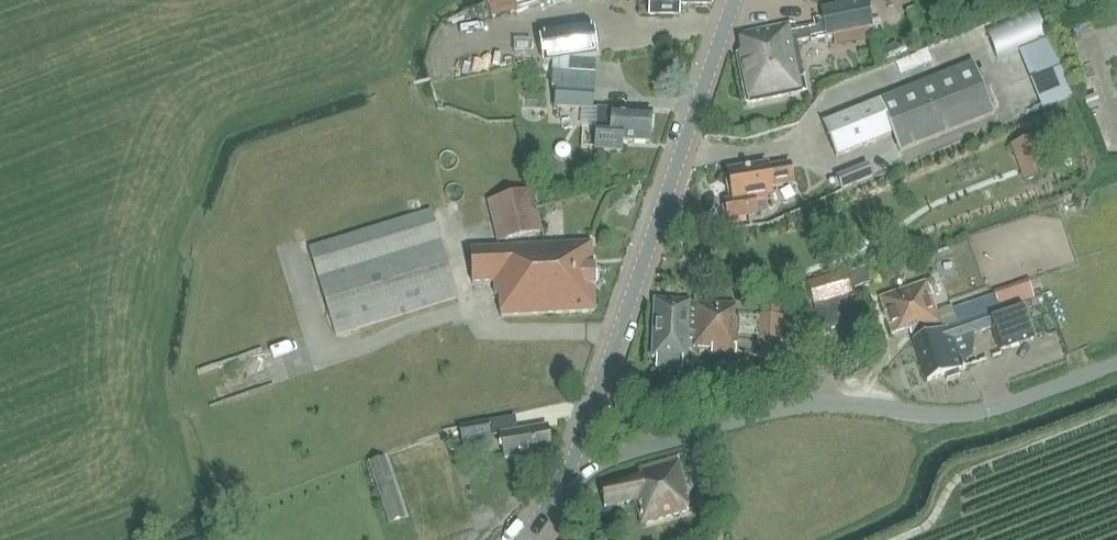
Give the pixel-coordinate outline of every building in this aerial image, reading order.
[(648,16),(678,17),(679,6),(711,6),(712,0),(649,0),(648,16)] [(867,0),(822,9),(823,17),(814,18),(817,31),(825,29),(827,37),(873,29),(867,0)] [(986,33),(996,58),(1046,37),(1036,12),(986,33)] [(746,104),(807,92),(794,25),(738,36),(739,54),(735,55),(746,104)] [(591,30),(540,37),(544,61),(595,55),(591,30)] [(1018,52),(1042,111),(1073,98),(1049,40),(1018,52)] [(963,129),(994,116),(973,64),(854,111),(822,123),(837,158),(891,136),(899,154),(916,148),(963,129)] [(557,109),(588,111),(592,111),(592,110),(594,77),(559,74),(557,109)] [(622,143),(648,144),(651,113),(597,109),(595,152),(623,154),(622,143)] [(1033,140),(1009,149),(1023,185),(1047,176),(1033,140)] [(792,183),(789,165),(766,169),(766,166),(728,172),(733,200),(728,201),(725,205),(727,216),(731,219),(755,215),(753,200),(771,196),(770,187),(792,183)] [(836,178),(837,180),(834,182),(837,189),(840,188),(842,192),(873,180),(867,165),(836,178)] [(487,203),(491,222),(497,248),(470,250),(472,285),(493,285),(494,298),(499,298),(499,317),(596,313),(592,244),(545,246),(532,192),(527,193),(523,173),(508,177),(513,197),(487,203)] [(431,211),(308,249),(336,337),(457,300),(431,211)] [(813,306),(847,296),(841,275),(807,284),(813,306)] [(1033,298),(1032,297),(1029,284),(1011,289),(990,297),(953,309),(952,308),(939,312),(927,282),(890,296),(879,299),(892,338),(909,332),(912,341),(1033,298)] [(855,321),(848,296),(813,306),(820,331),(855,321)] [(693,341),(694,305),(690,305),(690,301),(654,300),(652,345),(651,360),(688,362),(689,341),(693,341)] [(693,341),(693,348),(712,349),(712,354),(736,355),(738,318),(735,318),(735,304),(694,303),(694,305),(693,341)] [(1023,307),(989,319),(991,327),(1000,351),(1034,338),(1023,307)] [(963,366),(953,340),(991,327),(989,319),(987,315),(912,342),(926,382),(939,376),(941,382),(958,375),(956,369),(963,366)] [(769,376),(769,363),(759,362),(758,375),(769,376)] [(515,417),(512,417),(459,426),(462,442),(464,453),(493,448),(491,438),(499,436),(504,458),(553,450),(548,426),(518,431),(515,417)] [(684,498),(689,497),(678,458),(637,468),(639,476),(599,487),(605,513),(636,505),(641,526),(689,514),(684,498)] [(390,523),(406,518),(386,459),(370,464),(390,523)]
